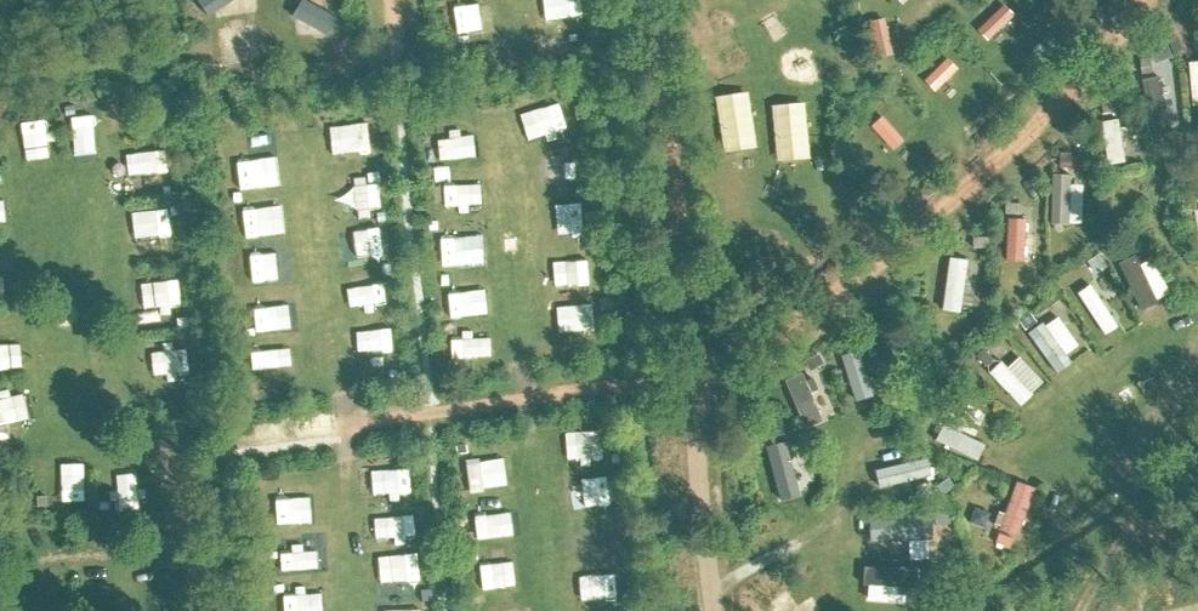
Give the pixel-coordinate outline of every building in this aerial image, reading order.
[(1176,36),(1167,40),(1172,53),(1181,49),(1176,36)] [(1151,59),(1139,59),(1140,73),(1152,72),(1151,59)] [(213,61),(200,63),(201,73),(214,72),(213,61)] [(521,108),(511,111),(517,132),(527,129),(521,108)] [(30,154),(46,153),(44,118),(28,118),(30,154)] [(1069,152),(1056,152),(1057,167),(1069,167),(1069,152)] [(108,159),(111,188),(130,186),(128,157),(108,159)] [(1005,201),(1004,211),(1021,212),(1021,202),(1005,201)] [(972,234),(972,246),(987,246),(987,235),(972,234)] [(12,274),(0,261),(0,285),(12,274)] [(329,283),(332,308),(345,307),(342,282),(329,283)] [(455,312),(462,286),(447,283),(441,309),(455,312)] [(1038,296),(1060,328),(1072,320),(1050,288),(1038,296)] [(1030,311),(1018,320),(1024,328),(1036,320),(1030,311)] [(1009,312),(996,319),(1019,361),(1032,354),(1009,312)] [(982,348),(975,354),(986,366),(993,359),(982,348)] [(818,350),(803,358),(808,368),(823,361),(818,350)] [(230,365),(218,368),(225,389),(237,386),(230,365)] [(934,404),(929,414),(939,419),(944,409),(934,404)] [(780,418),(758,424),(762,439),(784,434),(780,418)] [(465,445),(455,446),(457,455),(467,453),(465,445)] [(936,525),(950,524),(949,513),(935,515),(936,525)] [(469,519),(456,521),(458,536),(471,534),(469,519)] [(929,521),(917,522),(918,536),(930,535),(929,521)] [(996,532),(993,542),(1007,547),(1011,537),(996,532)] [(248,567),(249,545),(235,545),(234,567),(248,567)] [(925,577),(925,593),(936,593),(936,577),(925,577)] [(421,601),(432,600),(431,589),(420,590),(421,601)]
